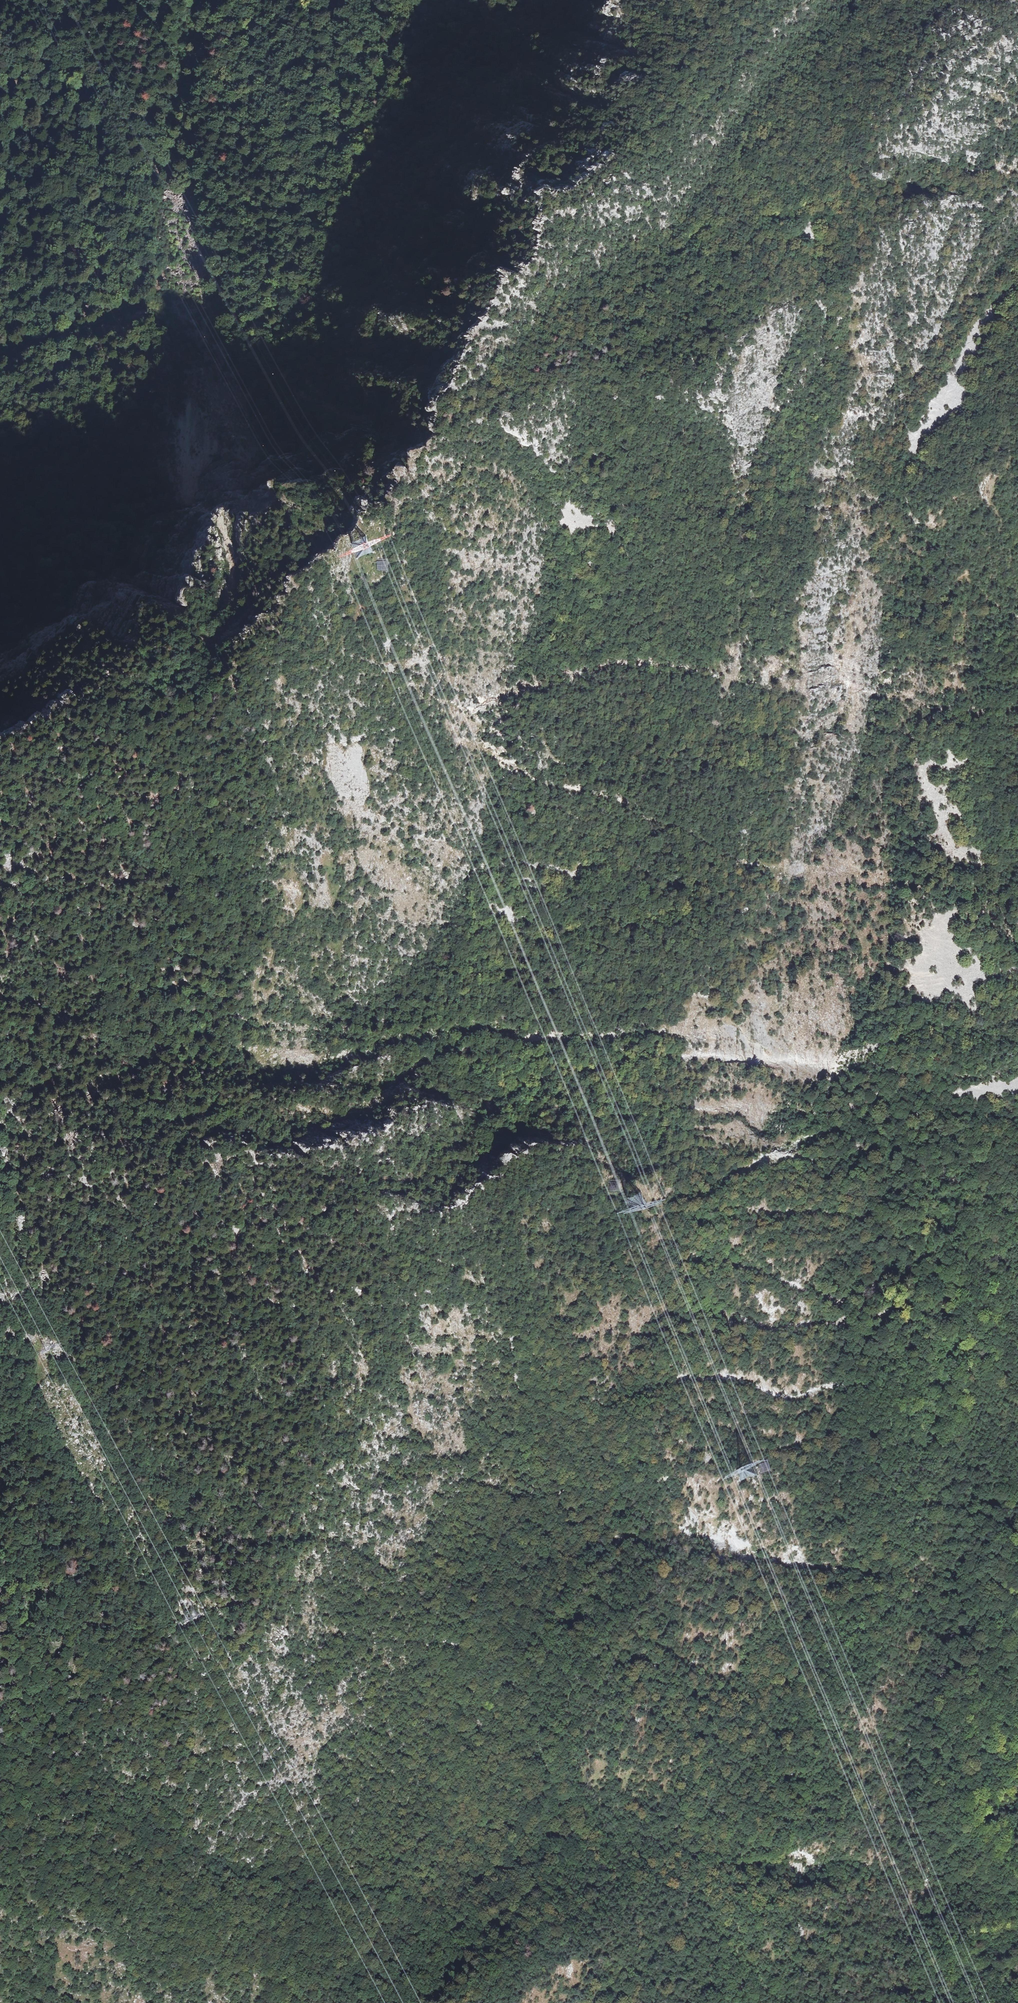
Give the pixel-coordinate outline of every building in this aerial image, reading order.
[(376,561),(377,570),(385,569),(384,560),(376,561)] [(768,1461),(759,1464),(762,1472),(770,1469),(768,1461)]
